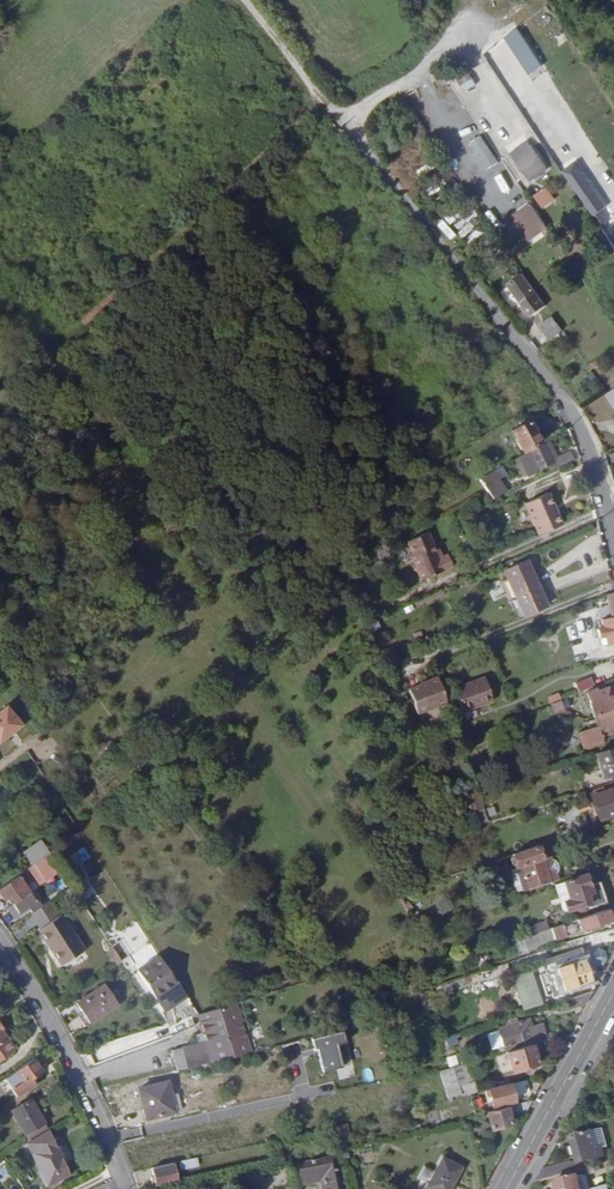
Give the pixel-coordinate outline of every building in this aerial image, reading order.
[(501,36),(530,81),(544,72),(515,27),(501,36)] [(454,79),(463,93),(476,85),(467,71),(454,79)] [(527,139),(507,153),(528,183),(548,169),(527,139)] [(558,169),(591,216),(608,204),(575,157),(558,169)] [(531,196),(541,209),(554,200),(544,186),(531,196)] [(509,215),(525,242),(546,230),(530,203),(509,215)] [(461,240),(473,230),(467,223),(455,233),(461,240)] [(537,290),(524,272),(508,284),(531,315),(540,308),(531,295),(537,290)] [(548,341),(561,330),(549,315),(536,326),(548,341)] [(607,384),(613,394),(613,378),(606,382),(607,384)] [(522,449),(538,441),(528,422),(513,430),(522,449)] [(542,444),(520,455),(528,474),(539,469),(550,464),(542,444)] [(495,493),(505,487),(500,479),(490,486),(495,493)] [(528,506),(551,496),(549,492),(526,501),(528,506)] [(553,507),(555,506),(551,496),(528,506),(539,533),(563,522),(558,512),(556,513),(553,507)] [(408,555),(411,561),(433,550),(432,549),(424,531),(405,541),(411,554),(408,555)] [(433,550),(411,561),(419,579),(449,565),(444,553),(439,555),(436,557),(433,550)] [(505,567),(524,613),(547,604),(546,601),(529,562),(528,557),(505,567)] [(606,594),(611,617),(602,620),(603,627),(600,628),(603,637),(608,636),(610,645),(613,644),(613,592),(606,594)] [(417,711),(447,700),(437,674),(419,681),(420,683),(407,687),(417,711)] [(466,708),(495,697),(485,674),(456,685),(466,708)] [(585,689),(597,685),(593,676),(578,682),(581,691),(585,689)] [(613,704),(613,686),(601,690),(600,688),(592,691),(598,709),(613,704)] [(557,708),(566,705),(563,698),(554,701),(557,708)] [(599,713),(613,708),(613,704),(598,709),(599,713)] [(21,724),(6,707),(0,712),(0,742),(21,724)] [(599,713),(603,725),(589,730),(593,742),(613,735),(613,731),(613,730),(613,708),(599,713)] [(600,751),(608,773),(612,771),(613,775),(613,774),(613,746),(600,751)] [(613,812),(613,788),(592,795),(595,802),(588,805),(592,819),(613,812)] [(479,824),(487,821),(483,808),(474,811),(479,824)] [(36,861),(50,850),(42,839),(28,849),(36,861)] [(518,867),(525,889),(557,878),(554,871),(558,867),(556,861),(550,858),(549,855),(546,856),(541,843),(507,854),(511,869),(518,867)] [(50,850),(36,861),(45,875),(54,869),(51,864),(56,860),(50,850)] [(45,875),(36,861),(26,868),(31,876),(34,874),(39,882),(46,877),(45,875)] [(588,890),(587,885),(583,874),(562,880),(567,895),(559,897),(562,908),(570,905),(572,911),(582,908),(581,902),(585,901),(583,892),(588,890)] [(28,890),(17,875),(0,888),(0,889),(7,898),(10,895),(14,900),(28,890)] [(596,882),(587,885),(588,890),(583,892),(585,901),(581,902),(582,908),(603,901),(596,882)] [(37,902),(28,890),(14,900),(12,902),(20,914),(37,902)] [(613,919),(609,907),(578,917),(582,929),(613,919)] [(418,923),(426,920),(424,912),(413,915),(418,923)] [(2,922),(7,928),(20,919),(16,913),(2,922)] [(57,963),(79,947),(55,913),(33,927),(57,963)] [(538,929),(551,924),(549,919),(536,923),(538,929)] [(519,948),(567,932),(564,922),(516,938),(519,948)] [(562,988),(591,980),(582,951),(581,946),(561,952),(563,959),(554,961),(562,988)] [(597,947),(582,951),(591,980),(591,982),(595,981),(596,979),(593,971),(595,968),(602,966),(606,959),(603,951),(597,947)] [(165,994),(179,985),(166,965),(152,974),(165,994)] [(533,1008),(553,1003),(542,965),(523,971),(533,1008)] [(574,995),(593,989),(591,982),(591,980),(562,988),(564,998),(574,995)] [(173,1007),(189,996),(182,983),(179,985),(165,994),(173,1007)] [(108,984),(104,986),(116,1005),(120,1002),(108,984)] [(84,1000),(95,1019),(116,1005),(104,986),(84,1000)] [(593,989),(574,995),(576,1004),(587,1002),(594,989),(593,989)] [(91,1022),(95,1019),(84,1000),(78,1004),(91,1022)] [(203,1021),(242,1009),(239,1002),(201,1014),(203,1021)] [(205,1028),(244,1017),(242,1009),(203,1021),(205,1028)] [(186,1049),(186,1051),(248,1034),(244,1017),(205,1028),(209,1042),(186,1049)] [(444,1036),(467,1029),(464,1018),(441,1025),(444,1036)] [(496,1053),(506,1051),(532,1044),(545,1040),(540,1024),(531,1026),(530,1020),(516,1024),(510,1026),(498,1029),(498,1032),(501,1045),(495,1046),(496,1053)] [(4,1027),(0,1021),(0,1057),(17,1046),(10,1035),(5,1035),(2,1028),(4,1027)] [(343,1066),(362,1061),(357,1039),(366,1037),(363,1026),(332,1034),(334,1044),(337,1043),(339,1043),(340,1049),(339,1049),(343,1066)] [(501,1045),(498,1032),(489,1034),(492,1047),(495,1046),(501,1045)] [(184,1069),(253,1052),(248,1034),(186,1051),(187,1053),(180,1055),(184,1069)] [(536,1061),(532,1044),(506,1051),(511,1067),(536,1061)] [(38,1069),(31,1056),(13,1069),(3,1076),(16,1095),(28,1088),(22,1080),(28,1076),(38,1069)] [(468,1080),(463,1062),(452,1065),(459,1091),(473,1087),(471,1080),(468,1080)] [(452,1065),(437,1069),(445,1100),(460,1096),(459,1091),(452,1065)] [(28,1076),(22,1080),(28,1088),(34,1084),(28,1076)] [(175,1112),(168,1082),(139,1088),(146,1119),(175,1112)] [(521,1100),(521,1103),(532,1100),(529,1086),(498,1092),(501,1105),(521,1100)] [(5,1102),(23,1133),(42,1122),(24,1091),(5,1102)] [(521,1103),(487,1110),(491,1127),(512,1122),(511,1116),(527,1112),(534,1100),(532,1100),(521,1103)] [(334,1144),(348,1143),(347,1124),(332,1125),(334,1144)] [(47,1128),(26,1141),(45,1182),(67,1172),(47,1128)] [(580,1161),(600,1156),(593,1132),(573,1138),(580,1161)] [(195,1156),(176,1160),(178,1170),(197,1165),(195,1156)] [(333,1157),(290,1167),(295,1186),(321,1180),(323,1188),(341,1188),(333,1157)] [(462,1168),(444,1158),(428,1186),(434,1188),(450,1188),(462,1168)] [(582,1168),(580,1160),(572,1162),(574,1171),(582,1168)] [(543,1169),(536,1182),(574,1171),(572,1162),(572,1161),(543,1169)] [(153,1167),(157,1184),(177,1180),(173,1162),(153,1167)] [(607,1166),(606,1162),(583,1168),(585,1175),(597,1172),(596,1168),(607,1166)] [(558,1188),(582,1188),(578,1173),(556,1179),(558,1188)]
